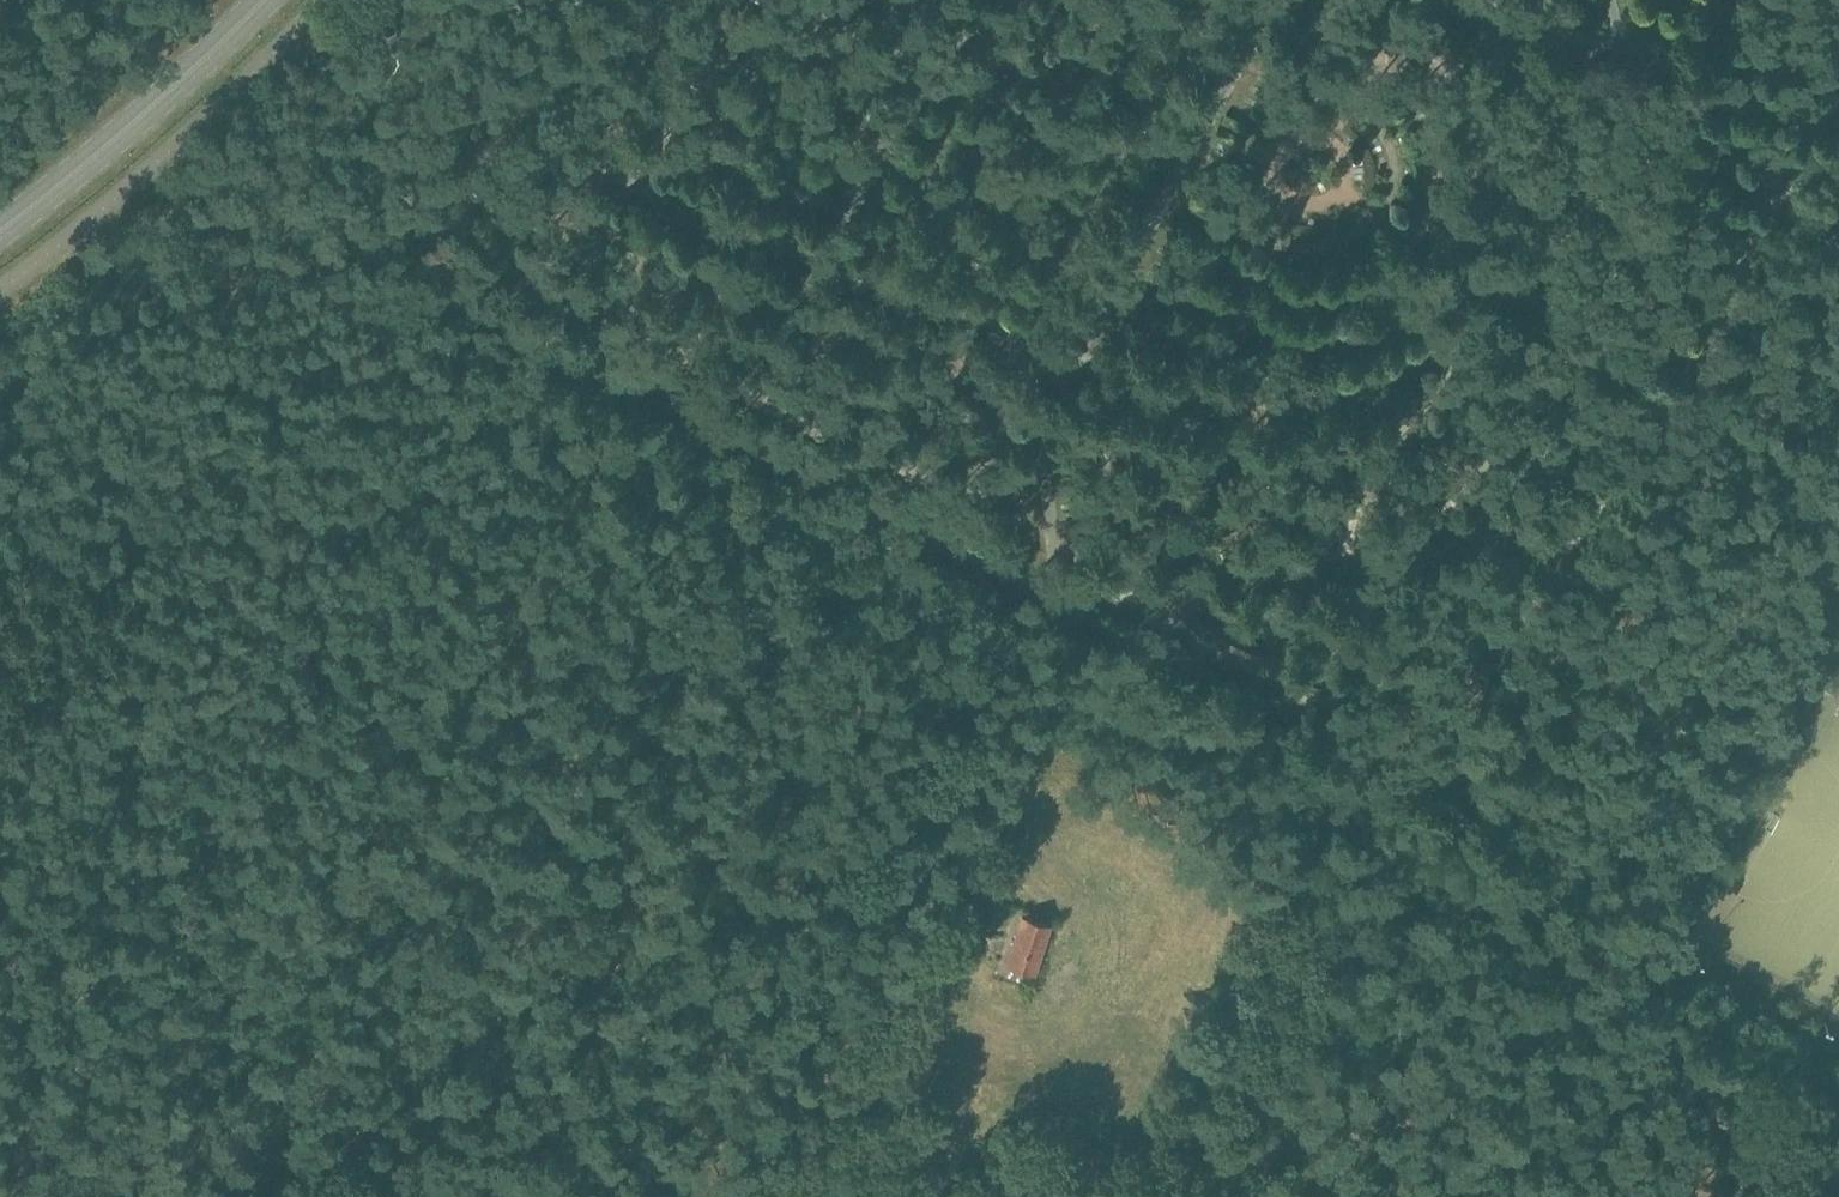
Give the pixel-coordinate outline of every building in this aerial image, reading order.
[(1007,963),(1035,972),(1050,924),(1023,916),(1007,963)]
